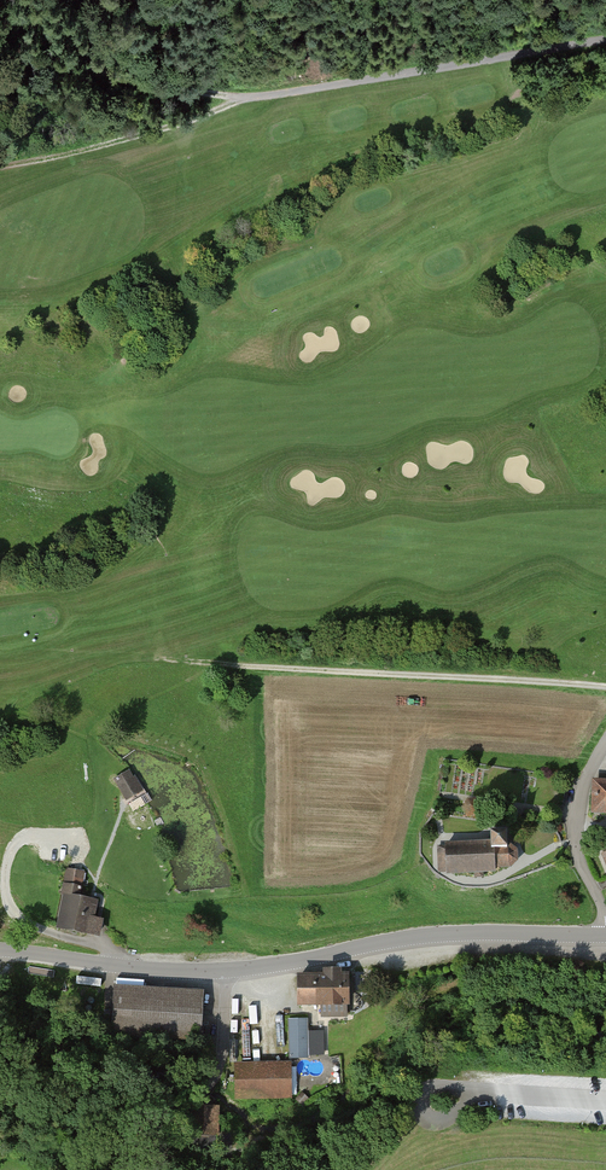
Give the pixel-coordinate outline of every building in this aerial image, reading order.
[(143,792),(133,774),(119,781),(128,799),(143,792)] [(596,777),(595,809),(605,809),(605,778),(596,777)] [(491,837),(445,839),(447,871),(497,868),(497,863),(509,863),(517,857),(517,847),(508,840),(507,831),(491,832),(491,837)] [(84,868),(68,865),(57,924),(99,932),(102,917),(93,916),(96,897),(79,894),(84,868)] [(325,972),(298,972),(299,1001),(348,1000),(347,971),(341,971),(341,967),(324,967),(325,972)] [(202,988),(115,983),(113,1029),(200,1034),(202,988)] [(319,1056),(319,1036),(309,1036),(309,1017),(290,1017),(290,1056),(319,1056)] [(292,1065),(238,1067),(239,1101),(293,1099),(292,1065)] [(216,1106),(190,1105),(190,1129),(216,1130),(216,1106)]
